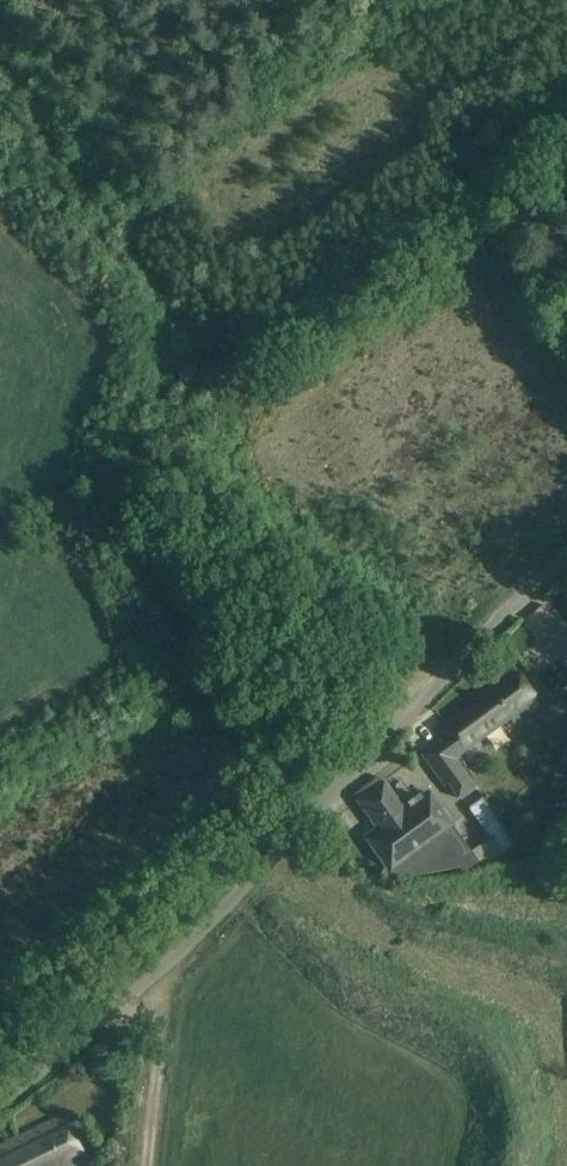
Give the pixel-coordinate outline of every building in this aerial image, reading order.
[(541,704),(513,667),(493,682),(497,687),(439,730),(445,738),(423,755),(446,786),(450,783),(461,798),(476,787),(457,760),(461,757),(460,755),(510,718),(514,724),(541,704)] [(405,810),(384,783),(359,801),(379,829),(367,838),(397,879),(461,867),(465,872),(480,861),(443,811),(429,793),(405,810)] [(492,837),(476,848),(486,863),(517,843),(486,796),(471,805),(492,837)] [(62,1116),(0,1146),(0,1165),(75,1165),(84,1162),(62,1116)]
